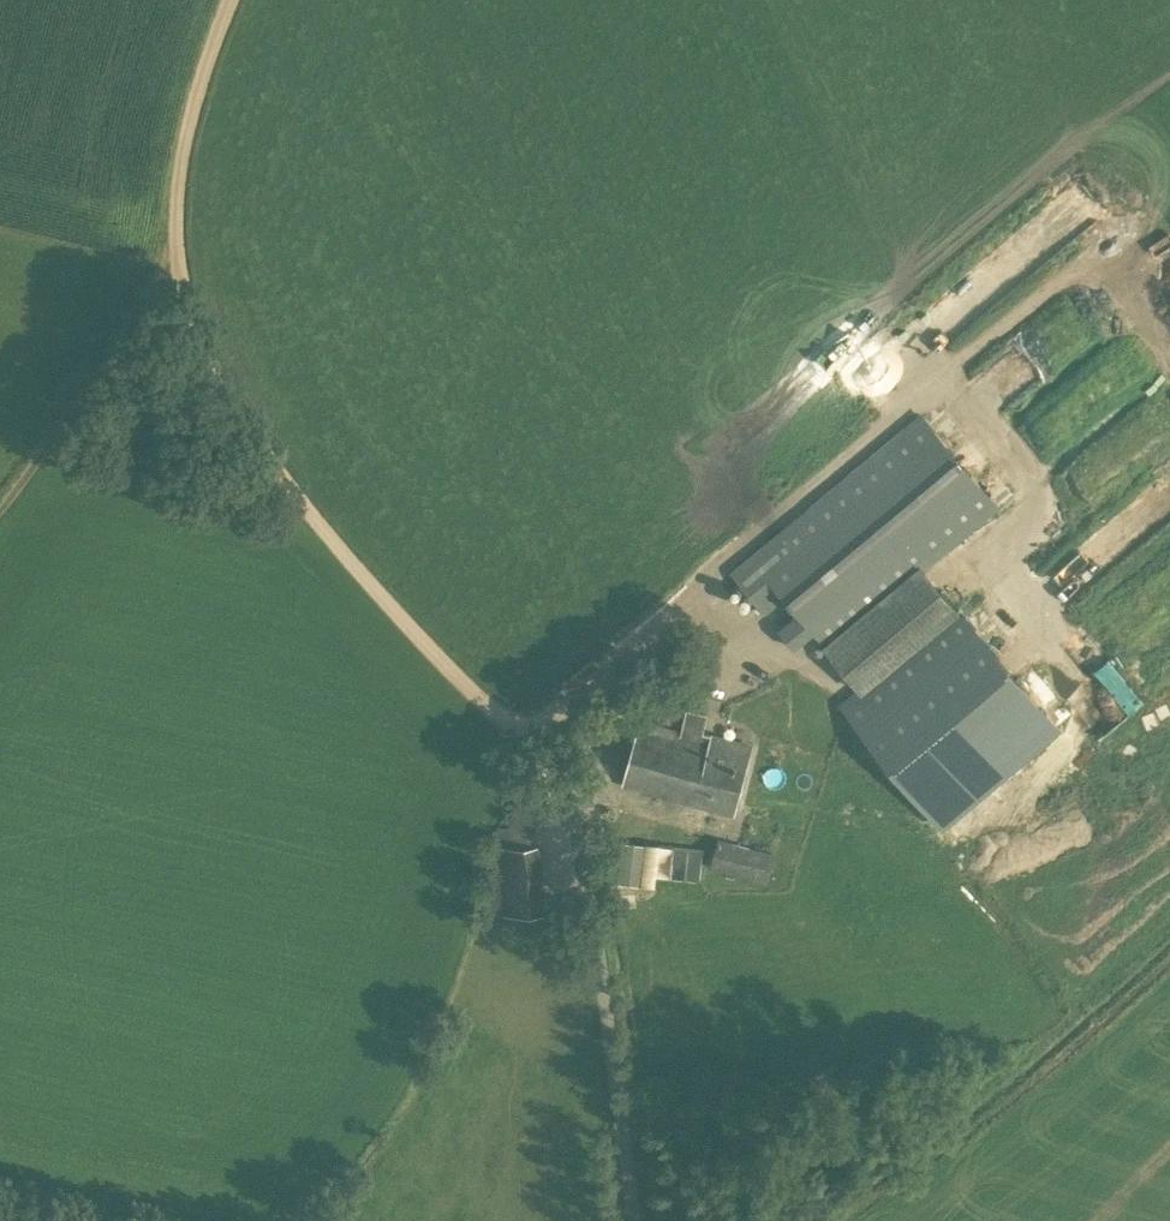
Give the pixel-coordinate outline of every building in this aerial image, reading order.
[(795,647),(815,631),(862,688),(959,607),(925,568),(1000,505),(921,411),(839,480),(730,572),(765,613),(785,598),(798,612),(779,628),(795,647)] [(959,607),(862,688),(843,704),(901,774),(1018,676),(960,606),(959,607)] [(1097,669),(1132,713),(1147,701),(1113,657),(1097,669)] [(733,813),(752,744),(712,734),(711,736),(703,734),(708,714),(688,709),(682,730),(641,719),(624,784),(733,813)] [(499,914),(553,907),(536,789),(510,792),(517,843),(490,847),(499,914)] [(649,838),(627,834),(620,872),(642,876),(649,838)] [(768,882),(776,852),(720,837),(710,868),(768,882)] [(707,848),(663,840),(658,869),(702,877),(707,848)]
